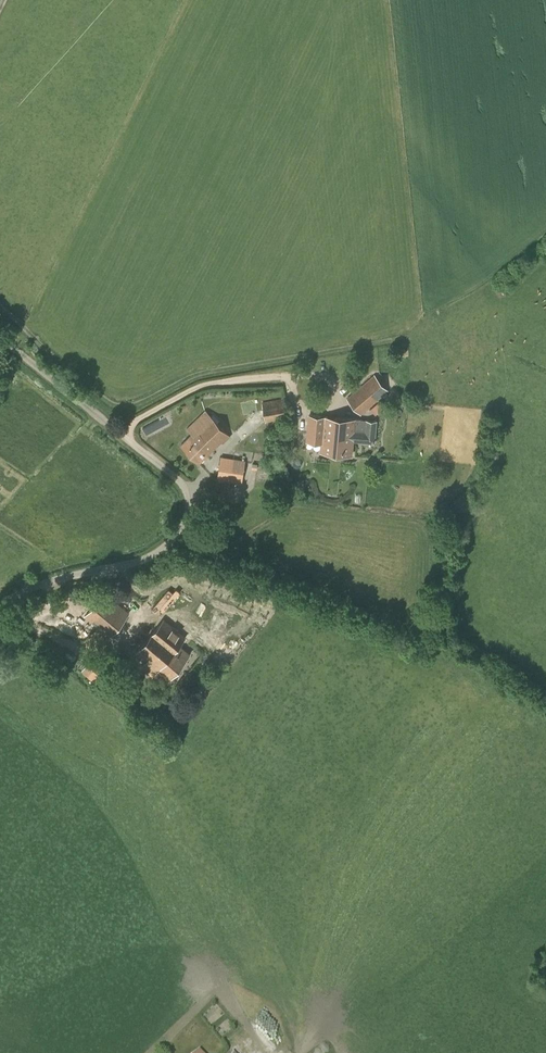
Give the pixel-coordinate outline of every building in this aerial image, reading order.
[(361,415),(389,391),(390,392),(394,389),(383,376),(379,379),(374,374),(347,398),(361,415)] [(238,417),(256,414),(256,413),(264,411),(266,422),(286,419),(282,399),(263,402),(263,400),(236,405),(238,417)] [(181,445),(199,463),(222,442),(223,443),(231,436),(206,410),(187,429),(193,434),(181,445)] [(322,443),(322,452),(352,455),(353,441),(375,443),(377,420),(309,415),(307,442),(322,443)] [(234,482),(234,485),(241,487),(242,483),(242,484),(246,460),(226,458),(225,464),(220,463),(217,480),(234,482)] [(130,612),(104,591),(84,616),(110,637),(130,612)] [(245,614),(234,632),(243,638),(254,620),(245,614)] [(146,661),(141,667),(153,676),(158,670),(169,680),(191,654),(180,645),(187,637),(180,632),(164,619),(136,653),(146,661)] [(90,678),(96,671),(86,662),(80,669),(90,678)]
